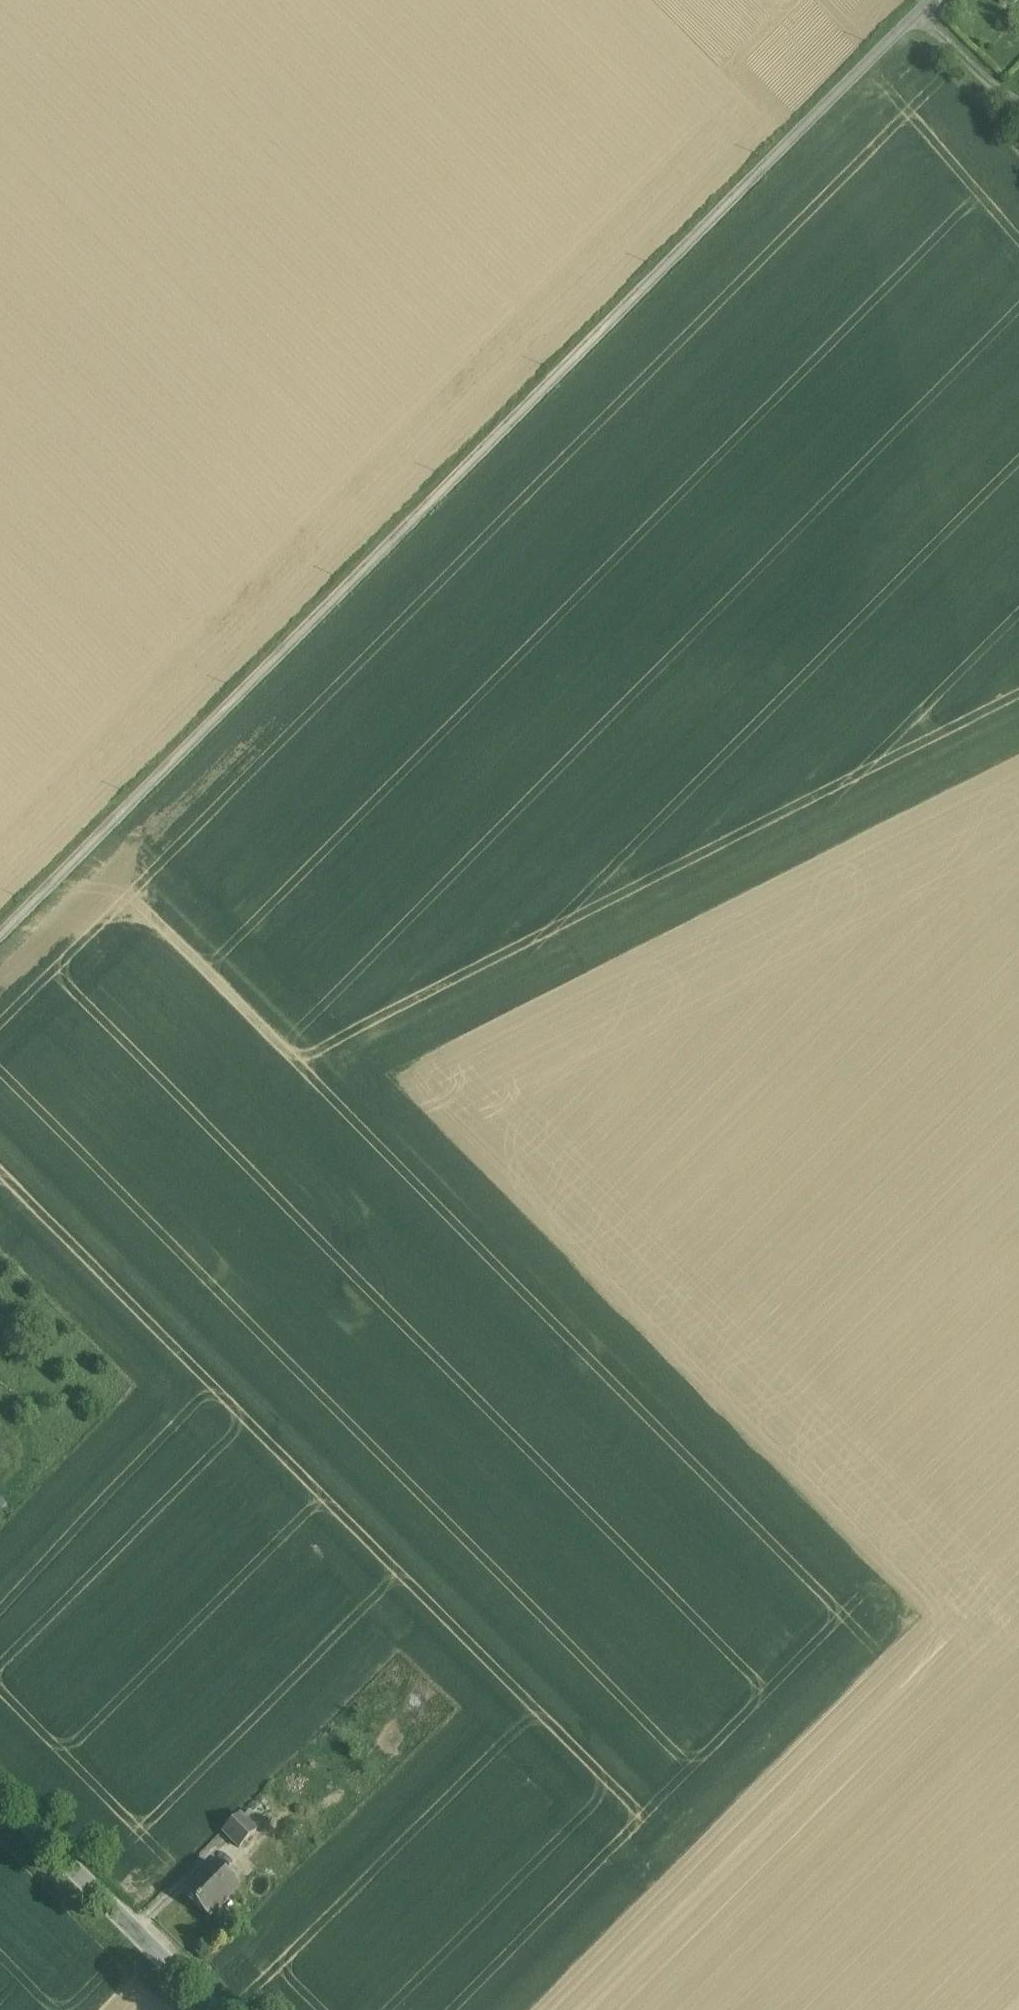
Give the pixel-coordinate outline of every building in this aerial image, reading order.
[(262,1821),(250,1808),(244,1814),(256,1826),(262,1821)] [(244,1814),(242,1812),(223,1830),(240,1846),(258,1828),(244,1814)] [(212,1862),(182,1891),(207,1916),(236,1887),(212,1862)]
